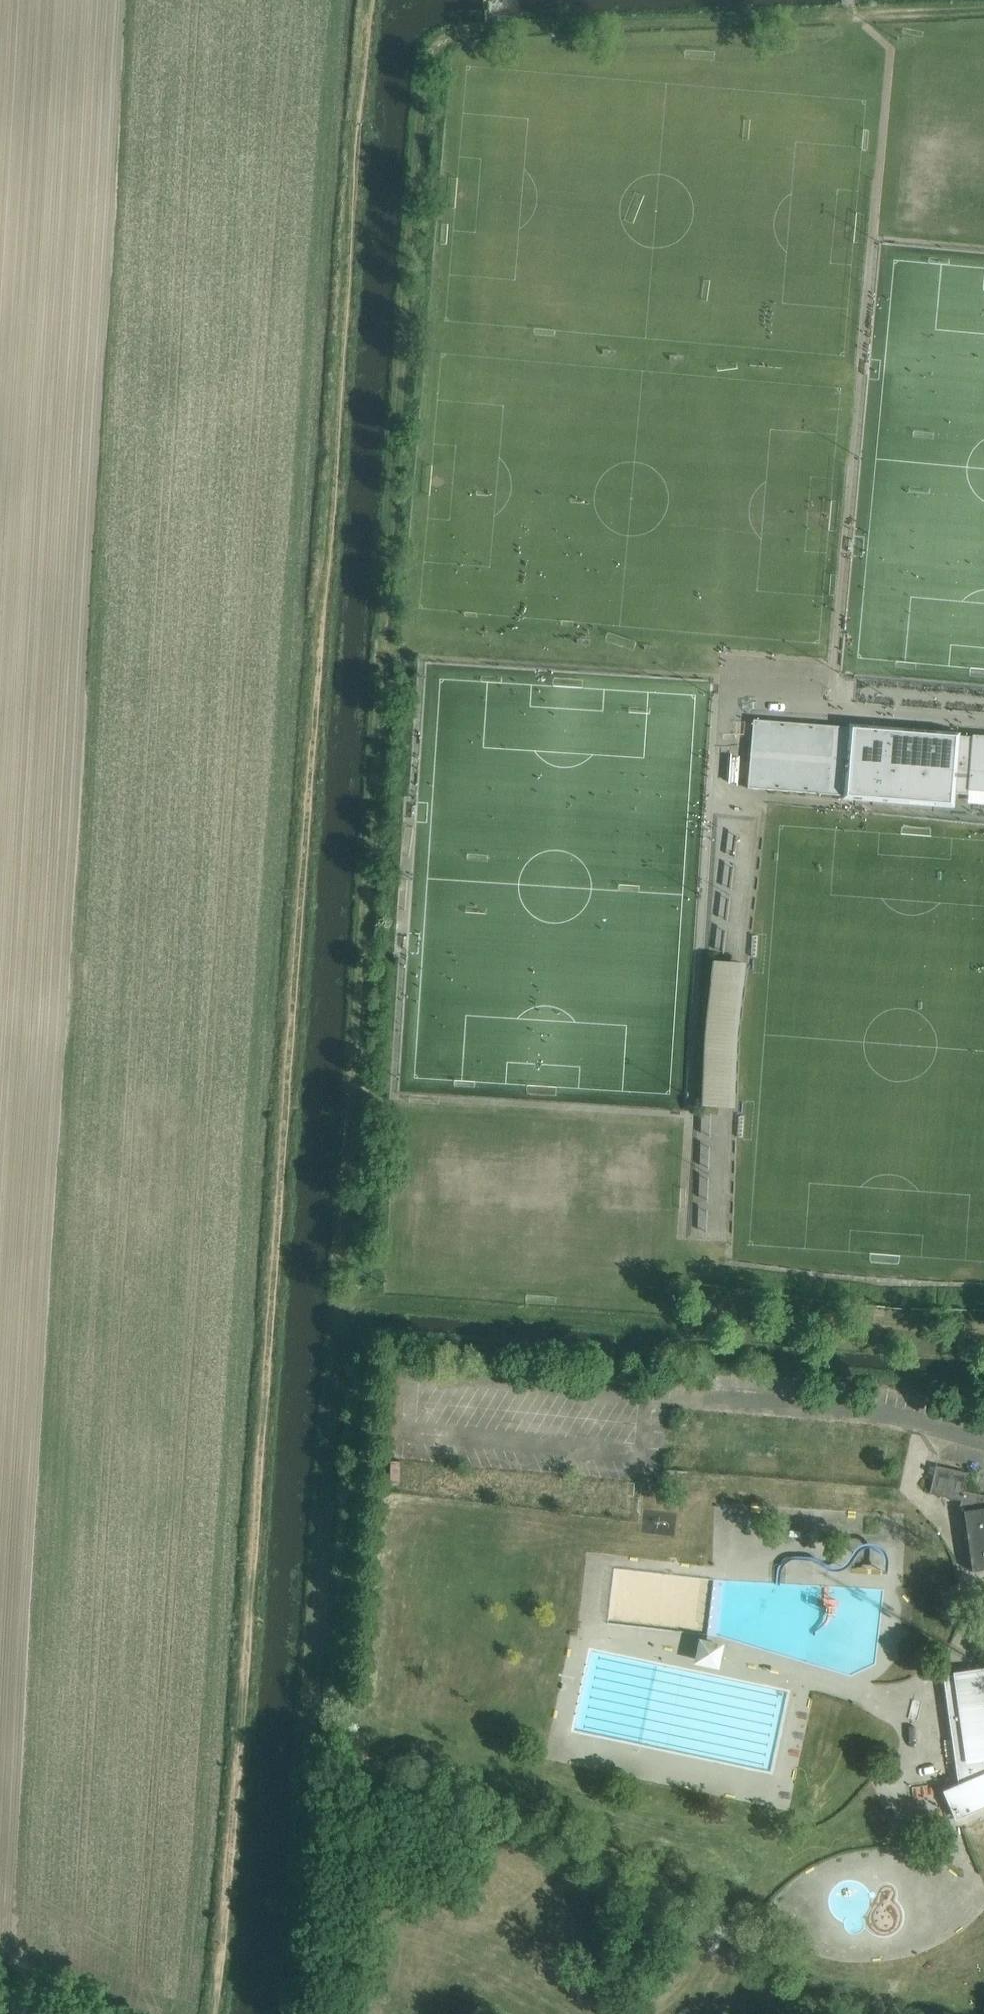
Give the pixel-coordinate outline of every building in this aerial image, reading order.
[(972,745),(973,737),(918,733),(916,749),(908,748),(909,732),(817,725),(816,730),(808,729),(808,724),(753,720),(748,788),(950,804),(951,795),(968,797),(968,793),(983,794),(983,745),(972,745)] [(936,1466),(930,1495),(961,1502),(959,1513),(964,1512),(972,1572),(983,1570),(983,1495),(964,1491),(968,1473),(936,1466)] [(700,1664),(724,1667),(728,1642),(704,1638),(700,1664)] [(943,1675),(958,1783),(942,1790),(955,1820),(983,1808),(983,1668),(952,1672),(952,1674),(943,1675)]
